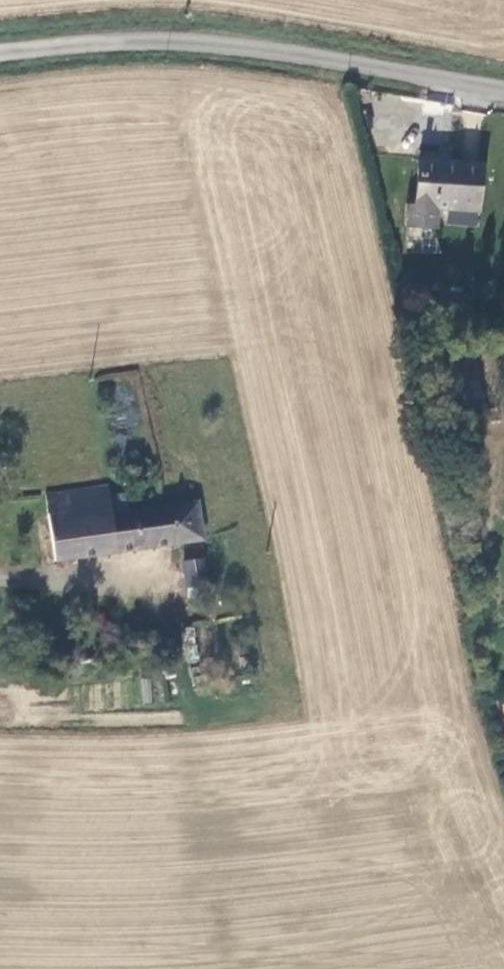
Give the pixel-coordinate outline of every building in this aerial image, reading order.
[(475,206),(480,165),(438,160),(438,155),(415,152),(411,200),(406,200),(404,220),(430,223),(433,202),(475,206)] [(108,486),(46,495),(56,563),(204,542),(199,502),(112,514),(108,486)] [(195,585),(213,583),(210,563),(192,565),(195,585)] [(52,673),(52,670),(51,668),(50,666),(48,664),(46,663),(43,663),(41,663),(39,665),(37,666),(36,669),(35,671),(36,674),(37,676),(38,678),(41,679),(43,679),(46,679),(48,678),(50,677),(51,675),(52,673)]
